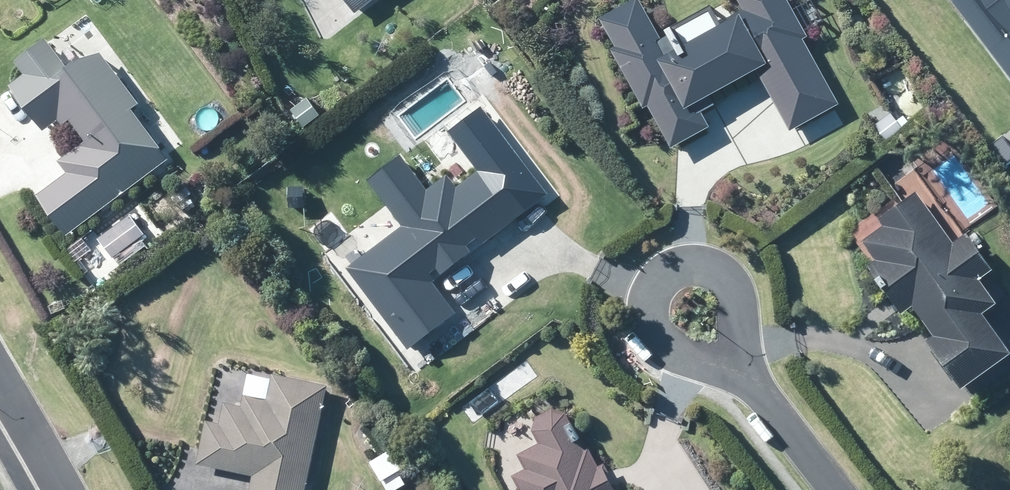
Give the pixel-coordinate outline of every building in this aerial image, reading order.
[(353,18),(377,0),(340,0),(353,18)] [(670,151),(709,130),(700,113),(712,107),(707,97),(755,70),(789,132),(841,104),(784,0),(733,0),(741,15),(667,55),(636,0),(635,0),(598,20),(612,46),(604,51),(637,111),(645,106),(670,151)] [(1009,70),(1009,0),(951,0),(1009,70)] [(36,198),(63,238),(172,165),(137,114),(144,109),(98,43),(61,68),(42,39),(12,58),(25,77),(12,85),(41,127),(56,117),(61,123),(67,119),(85,144),(60,161),(70,175),(36,198)] [(347,270),(408,352),(456,317),(427,277),(433,273),(438,280),(470,257),(463,248),(475,239),(480,245),(547,196),(482,108),(450,132),(479,172),(456,190),(447,178),(425,193),(400,160),(372,180),(406,226),(347,270)] [(808,197),(953,386),(1009,343),(1009,313),(880,143),(808,197)] [(477,406),(523,489),(625,489),(556,363),(477,406)] [(275,378),(217,413),(205,475),(247,483),(245,489),(307,489),(328,388),(275,378)]
